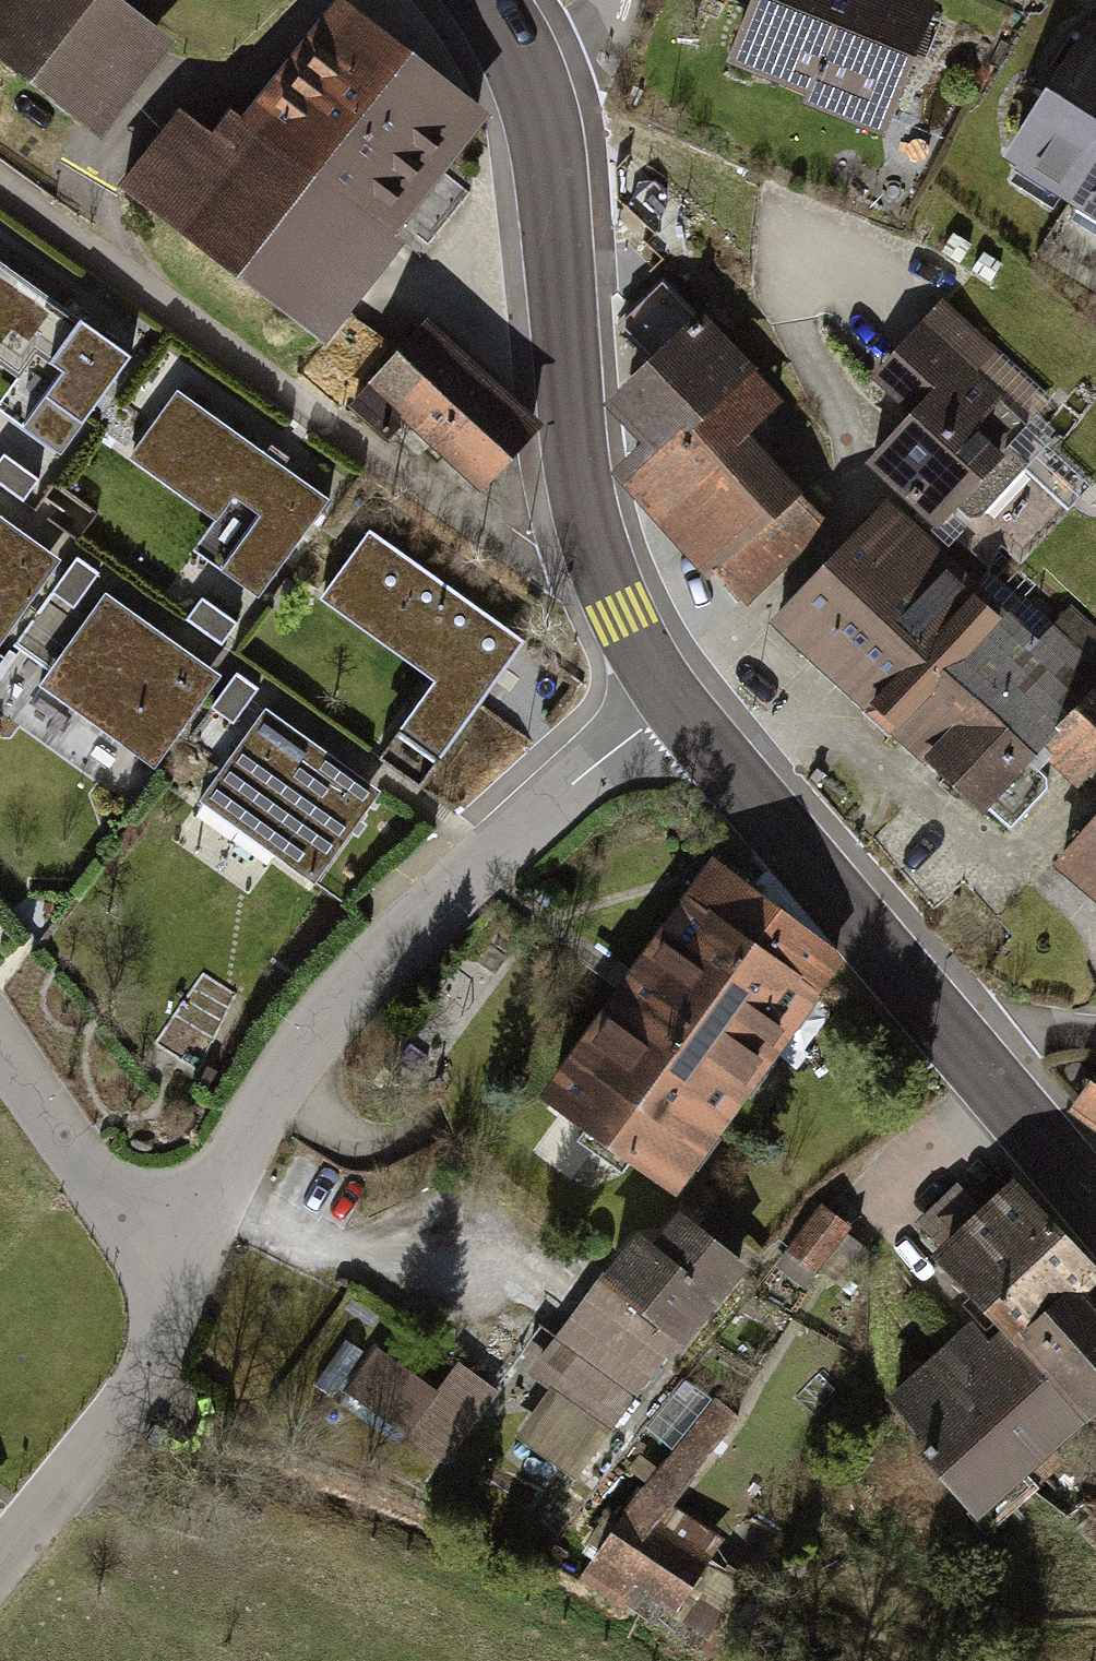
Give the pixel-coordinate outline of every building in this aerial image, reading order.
[(103,0),(6,0),(0,7),(0,77),(102,154),(177,56),(103,0)] [(901,0),(756,0),(727,71),(880,132),(928,11),(901,0)] [(495,127),(339,10),(236,147),(195,116),(122,212),(319,360),(495,127)] [(1076,25),(997,162),(1070,200),(1095,154),(1095,38),(1076,25)] [(1070,200),(1095,215),(1095,154),(1070,200)] [(0,282),(0,371),(41,402),(13,441),(57,474),(129,379),(0,282)] [(994,351),(946,310),(880,387),(919,421),(871,476),(944,539),(1033,437),(968,381),(994,351)] [(704,312),(611,400),(657,448),(627,476),(691,542),(779,458),(747,424),(781,392),(704,312)] [(538,443),(426,336),(374,391),(485,497),(538,443)] [(329,517),(176,403),(133,460),(241,541),(212,579),(257,612),(329,517)] [(1034,471),(1071,505),(1094,481),(1057,446),(1034,471)] [(691,542),(743,592),(827,513),(779,458),(691,542)] [(832,681),(935,564),(871,507),(767,628),(832,681)] [(0,530),(0,655),(60,575),(0,530)] [(520,657),(367,543),(324,600),(432,681),(389,738),(434,771),(520,657)] [(948,676),(996,618),(935,564),(832,681),(895,735),(948,676)] [(220,689),(107,605),(45,688),(158,772),(220,689)] [(1055,614),(1030,645),(996,618),(948,676),(1035,751),(1095,678),(1095,643),(1055,614)] [(985,812),(1035,751),(948,676),(895,735),(985,812)] [(1079,787),(1095,766),(1095,678),(1035,751),(1079,787)] [(379,810),(259,720),(189,812),(310,903),(379,810)] [(1059,860),(1095,895),(1095,818),(1059,860)] [(846,958),(721,871),(687,919),(812,1006),(846,958)] [(687,919),(544,1114),(666,1204),(812,1006),(687,919)] [(1061,1109),(1095,1134),(1095,1059),(1061,1109)] [(930,1250),(981,1307),(1018,1349),(1090,1286),(1095,1280),(1095,1273),(1012,1179),(930,1250)] [(862,1234),(834,1214),(804,1258),(831,1277),(862,1234)] [(654,1237),(539,1384),(559,1399),(524,1444),(594,1499),(772,1272),(699,1215),(672,1251),(654,1237)] [(1090,1286),(1018,1349),(1089,1428),(1095,1422),(1095,1293),(1090,1286)] [(989,1517),(1089,1428),(1018,1349),(981,1307),(881,1396),(989,1517)] [(386,1354),(353,1404),(460,1475),(511,1398),(471,1371),(452,1399),(386,1354)] [(750,1430),(720,1408),(676,1467),(706,1490),(750,1430)] [(639,1520),(603,1569),(700,1640),(736,1591),(712,1573),(730,1549),(688,1518),(670,1543),(639,1520)]
